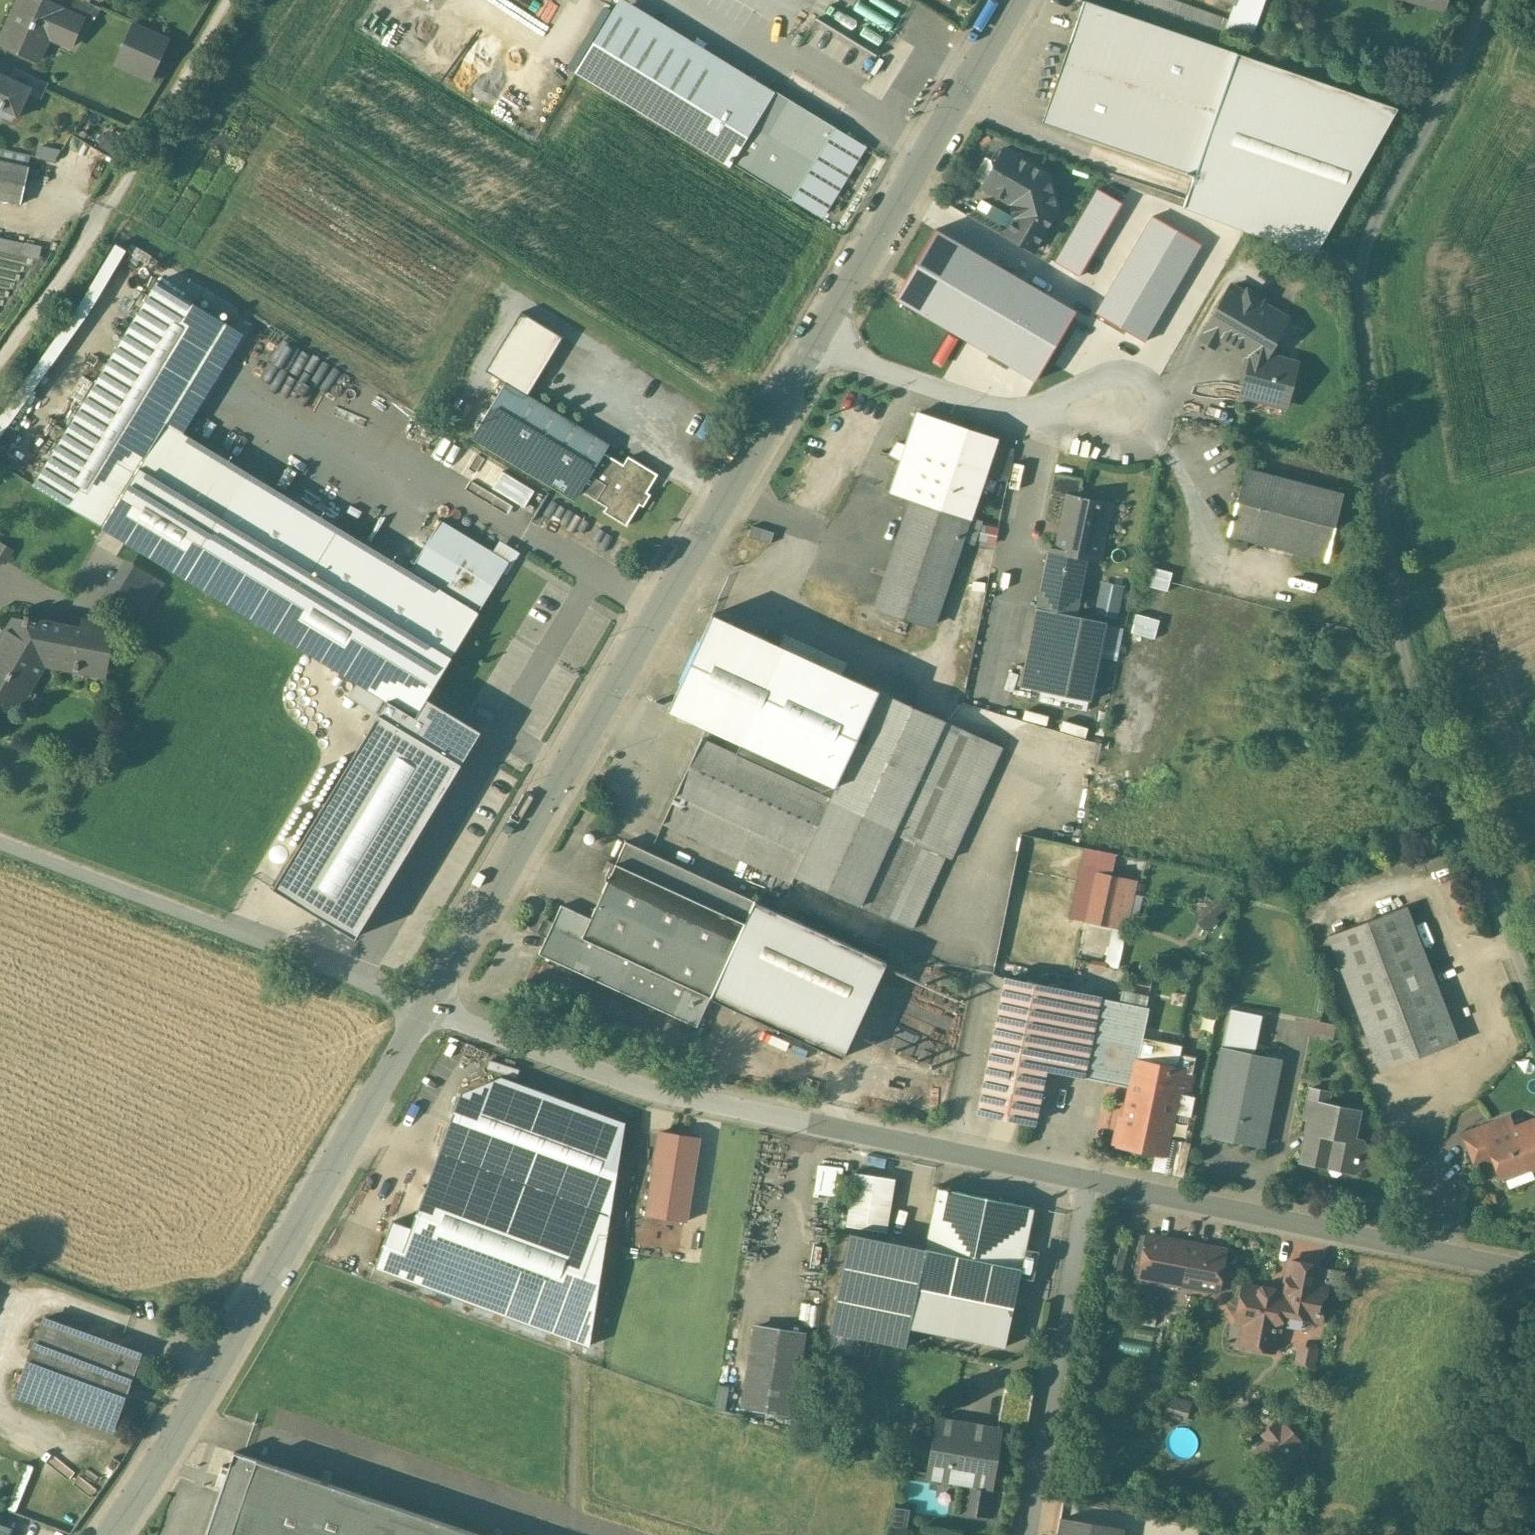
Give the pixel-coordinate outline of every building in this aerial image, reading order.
[(12,14),(14,15),(1,43),(0,43),(0,44),(29,57),(36,40),(38,42),(44,29),(73,41),(83,19),(60,9),(61,6),(47,0),(19,0),(12,14)] [(84,0),(73,0),(70,8),(94,19),(101,7),(84,0)] [(1084,0),(1041,122),(1194,175),(1236,53),(1084,0)] [(764,105),(611,12),(575,72),(729,166),(732,161),(730,161),(764,105)] [(815,41),(826,26),(818,20),(807,34),(815,41)] [(135,23),(120,55),(153,70),(168,37),(135,23)] [(1194,175),(1183,206),(1313,256),(1397,108),(1236,53),(1194,175)] [(2,106),(15,112),(25,90),(0,78),(0,105),(2,106)] [(764,105),(730,161),(732,161),(790,197),(833,128),(773,91),(764,105)] [(29,161),(30,151),(0,148),(0,158),(29,161)] [(1034,165),(1017,155),(1016,157),(1005,150),(1000,150),(996,151),(993,153),(991,157),(990,161),(991,165),(994,168),(997,170),(986,189),(1010,203),(1015,202),(1019,218),(1009,236),(1034,250),(1057,210),(1047,175),(1033,167),(1034,165)] [(0,161),(0,199),(20,204),(28,167),(0,161)] [(1125,202),(1097,185),(1051,262),(1080,279),(1125,202)] [(1152,212),(1097,312),(1146,340),(1203,242),(1152,212)] [(1077,308),(939,225),(895,294),(1035,380),(1077,308)] [(0,237),(0,251),(17,255),(23,243),(0,237)] [(41,247),(23,243),(17,255),(34,259),(41,247)] [(145,260),(148,253),(128,245),(125,253),(145,260)] [(157,281),(33,484),(102,527),(184,576),(248,472),(166,423),(227,323),(157,281)] [(1261,299),(1247,290),(1245,293),(1231,285),(1200,339),(1215,347),(1219,340),(1246,355),(1247,350),(1266,355),(1269,345),(1286,317),(1259,302),(1261,299)] [(1266,355),(1247,350),(1246,355),(1240,378),(1245,379),(1241,395),(1256,399),(1257,394),(1284,401),(1282,406),(1285,406),(1296,363),(1266,355)] [(609,445),(505,382),(474,433),(577,496),(580,491),(604,453),(609,445)] [(903,452),(890,492),(911,499),(940,509),(972,520),(987,475),(997,443),(999,438),(971,429),(917,411),(903,452)] [(1015,449),(997,443),(987,475),(1008,482),(1015,449)] [(623,464),(604,453),(580,491),(606,507),(603,512),(626,525),(657,474),(627,456),(623,464)] [(502,468),(492,487),(526,505),(536,487),(502,468)] [(1342,495),(1245,470),(1228,533),(1325,559),(1342,495)] [(336,527),(248,472),(184,576),(273,630),(336,527)] [(1082,479),(1054,473),(1050,493),(1067,497),(1067,496),(1078,498),(1082,479)] [(1078,498),(1067,496),(1067,497),(1056,549),(1056,550),(1087,557),(1098,559),(1109,504),(1078,498)] [(911,499),(876,607),(933,626),(972,520),(940,509),(911,499)] [(409,571),(336,527),(273,630),(386,699),(415,717),(427,697),(478,613),(477,613),(503,571),(506,573),(513,560),(495,549),(493,553),(440,520),(409,571)] [(1087,557),(1056,550),(1056,549),(1048,548),(1035,608),(1075,615),(1087,557)] [(125,557),(104,593),(145,616),(165,580),(125,557)] [(1139,602),(1162,609),(1173,570),(1150,563),(1139,602)] [(1096,613),(1121,616),(1123,582),(1099,580),(1096,613)] [(1075,615),(1035,608),(1020,686),(1089,701),(1105,622),(1075,615)] [(1131,630),(1155,637),(1160,617),(1137,610),(1131,630)] [(779,645),(711,614),(668,708),(706,726),(707,725),(742,741),(736,753),(830,797),(879,691),(907,704),(914,688),(886,675),(879,691),(841,674),(779,645)] [(23,621),(15,619),(0,644),(0,689),(17,699),(43,657),(74,663),(73,668),(99,673),(107,632),(83,627),(82,633),(40,625),(40,621),(24,618),(23,621)] [(846,663),(784,635),(779,645),(841,674),(846,663)] [(907,704),(879,691),(830,797),(829,800),(921,845),(945,856),(950,859),(1001,747),(907,704)] [(415,717),(386,699),(273,887),(356,937),(479,730),(427,697),(415,717)] [(830,797),(736,753),(742,741),(707,725),(706,726),(662,823),(791,882),(794,875),(829,800),(830,797)] [(921,845),(829,800),(794,875),(888,918),(921,845)] [(754,901),(625,841),(615,863),(744,922),(754,901)] [(921,845),(888,918),(911,929),(945,856),(921,845)] [(744,922),(615,863),(589,918),(581,937),(710,997),(744,922)] [(1121,879),(1098,874),(1088,919),(1111,924),(1121,879)] [(1197,913),(1206,924),(1231,904),(1222,892),(1197,913)] [(886,962),(754,901),(710,997),(842,1057),(886,962)] [(710,997),(581,937),(589,918),(561,905),(552,923),(545,919),(538,933),(546,936),(538,953),(696,1026),(710,997)] [(1404,906),(1328,935),(1381,1071),(1456,1042),(1404,906)] [(1112,932),(1107,960),(1119,963),(1125,934),(1112,932)] [(1098,997),(1005,978),(978,1111),(1033,1122),(1044,1068),(1081,1075),(1098,997)] [(1098,997),(1081,1075),(1132,1086),(1137,1062),(1138,1059),(1148,1007),(1098,997)] [(1258,1014),(1230,1009),(1222,1048),(1204,1134),(1261,1146),(1279,1059),(1249,1053),(1258,1014)] [(1192,1073),(1137,1062),(1132,1086),(1130,1093),(1134,1093),(1128,1120),(1119,1118),(1114,1143),(1162,1153),(1172,1102),(1185,1104),(1192,1073)] [(503,1078),(461,1093),(410,1227),(392,1220),(375,1266),(589,1345),(626,1123),(503,1078)] [(1357,1110),(1327,1104),(1329,1092),(1308,1088),(1302,1118),(1316,1120),(1312,1144),(1309,1143),(1302,1147),(1300,1161),(1327,1167),(1329,1157),(1367,1165),(1369,1152),(1362,1141),(1351,1139),(1357,1110)] [(1507,1116),(1463,1133),(1469,1149),(1487,1142),(1486,1140),(1512,1130),(1507,1116)] [(1486,1140),(1487,1142),(1469,1149),(1474,1163),(1492,1156),(1499,1174),(1525,1164),(1534,1169),(1534,1121),(1512,1130),(1486,1140)] [(698,1138),(659,1132),(646,1215),(685,1221),(698,1138)] [(818,1161),(813,1191),(840,1195),(845,1165),(818,1161)] [(894,1178),(854,1172),(846,1225),(886,1232),(894,1178)] [(1034,1207),(938,1187),(925,1248),(1021,1268),(1034,1207)] [(1021,1268),(925,1248),(850,1232),(829,1331),(906,1347),(910,1327),(1004,1347),(1021,1268)] [(1225,1250),(1146,1235),(1139,1276),(1196,1287),(1195,1288),(1217,1292),(1225,1250)] [(1321,1267),(1289,1261),(1283,1294),(1278,1293),(1275,1288),(1260,1285),(1256,1288),(1242,1286),(1236,1321),(1245,1323),(1243,1334),(1247,1335),(1251,1340),(1250,1346),(1272,1350),(1276,1329),(1279,1329),(1281,1319),(1282,1312),(1309,1317),(1320,1319),(1326,1288),(1317,1286),(1321,1267)] [(1309,1317),(1282,1312),(1281,1319),(1289,1321),(1292,1326),(1303,1328),(1308,1325),(1309,1317)] [(65,1325),(44,1318),(16,1394),(91,1422),(112,1364),(58,1344),(65,1325)] [(804,1334),(754,1326),(742,1405),(791,1413),(804,1334)] [(1150,1355),(1153,1332),(1138,1330),(1135,1353),(1150,1355)] [(112,1364),(91,1422),(111,1429),(140,1353),(119,1345),(112,1364)] [(1315,1351),(1299,1348),(1296,1362),(1312,1365),(1315,1351)] [(1172,1393),(1167,1408),(1187,1414),(1192,1399),(1172,1393)] [(998,1428),(939,1418),(936,1435),(948,1437),(950,1427),(969,1431),(968,1441),(995,1446),(998,1428)] [(1285,1425),(1263,1444),(1276,1460),(1280,1457),(1286,1464),(1296,1455),(1290,1448),(1299,1441),(1285,1425)] [(995,1446),(968,1441),(969,1431),(950,1427),(948,1437),(936,1435),(931,1468),(951,1472),(951,1468),(978,1473),(976,1484),(985,1486),(988,1469),(991,1469),(995,1446)] [(234,1451),(228,1467),(222,1465),(218,1476),(224,1478),(205,1534),(480,1534),(234,1451)] [(978,1473),(951,1468),(951,1472),(931,1468),(929,1476),(976,1484),(978,1473)] [(985,1486),(976,1484),(976,1486),(967,1485),(962,1510),(989,1514),(994,1490),(985,1488),(985,1486)] [(1061,1519),(1058,1534),(1121,1534),(1122,1529),(1061,1519)] [(8,1528),(0,1525),(0,1534),(6,1534),(8,1528)]
